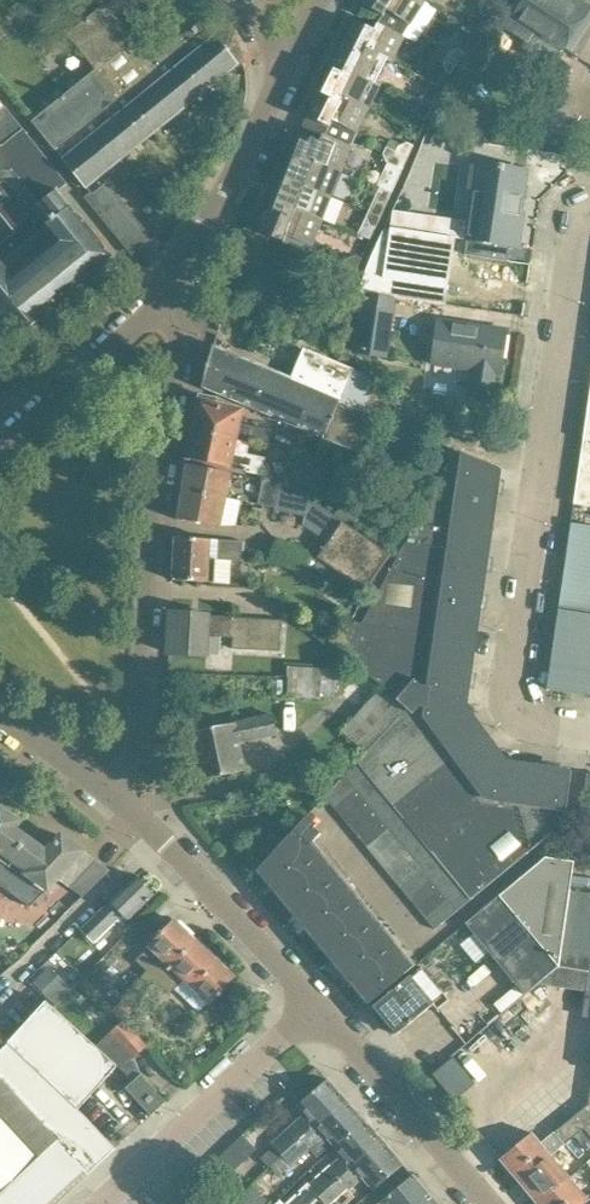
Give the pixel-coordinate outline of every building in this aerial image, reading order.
[(362,3),(406,31),(425,2),(423,0),(364,0),(362,3)] [(486,18),(494,6),(484,0),(482,0),(478,5),(479,13),(486,18)] [(507,28),(526,40),(530,33),(561,53),(564,48),(589,7),(585,13),(564,0),(526,0),(515,17),(507,28)] [(242,62),(226,11),(204,29),(199,22),(151,61),(106,5),(91,17),(82,5),(74,12),(83,24),(69,35),(97,70),(33,121),(87,188),(242,62)] [(355,21),(342,46),(364,56),(368,49),(388,59),(393,62),(405,37),(378,24),(374,30),(355,21)] [(376,84),(377,82),(388,59),(368,49),(364,56),(342,46),(331,69),(352,79),(355,74),(376,84)] [(449,50),(446,58),(458,64),(465,51),(459,47),(449,50)] [(452,75),(458,64),(446,58),(443,63),(446,72),(452,75)] [(331,69),(319,92),(341,103),(344,96),(370,109),(382,85),(377,82),(376,84),(355,74),(352,79),(331,69)] [(341,103),(319,92),(307,116),(329,127),(332,121),(358,134),(370,109),(344,96),(341,103)] [(423,96),(420,103),(432,110),(439,97),(433,94),(423,96)] [(3,198),(0,201),(0,215),(15,233),(0,245),(0,309),(22,336),(44,318),(41,314),(112,257),(58,190),(56,192),(47,180),(57,172),(0,100),(0,194),(3,198)] [(425,122),(432,110),(420,103),(417,109),(419,118),(425,122)] [(332,121),(329,127),(307,116),(300,135),(290,160),(313,170),(316,163),(342,173),(352,147),(358,134),(332,121)] [(399,144),(395,152),(408,158),(414,144),(408,142),(399,144)] [(402,171),(408,158),(395,152),(385,147),(383,153),(387,164),(402,171)] [(332,197),(342,173),(316,163),(313,170),(290,160),(280,184),(303,194),(306,187),(332,197)] [(467,239),(511,246),(518,247),(523,215),(524,212),(520,211),(526,170),(479,163),(467,239)] [(138,251),(150,266),(164,253),(106,183),(92,195),(91,193),(85,198),(132,256),(138,251)] [(280,184),(271,209),(293,218),(297,211),(323,222),(332,197),(306,187),(303,194),(280,184)] [(379,188),(368,212),(381,217),(392,194),(379,188)] [(313,247),(323,222),(297,211),(293,218),(271,209),(261,233),(284,242),(286,236),(313,247)] [(376,229),(381,217),(368,212),(366,217),(369,225),(376,229)] [(445,305),(448,288),(456,237),(391,228),(390,230),(385,229),(384,229),(368,264),(365,275),(359,293),(395,298),(445,305)] [(357,272),(363,258),(357,256),(348,258),(344,267),(357,272)] [(395,298),(359,293),(354,310),(365,311),(364,324),(391,328),(395,298)] [(477,362),(473,387),(493,389),(495,373),(500,373),(506,331),(442,321),(435,364),(462,368),(464,360),(477,362)] [(391,328),(364,324),(360,353),(387,357),(391,328)] [(202,388),(356,451),(371,414),(364,411),(377,379),(304,349),(292,379),(216,346),(213,346),(202,388)] [(574,504),(589,507),(589,394),(574,504)] [(201,397),(194,430),(250,442),(268,446),(271,431),(239,425),(242,411),(214,405),(215,400),(201,397)] [(250,442),(194,430),(187,460),(262,475),(266,458),(247,454),(250,442)] [(357,763),(471,900),(552,833),(566,810),(572,771),(507,762),(466,706),(501,468),(451,448),(450,461),(364,623),(356,623),(342,649),(340,652),(360,670),(407,708),(365,754),(357,763)] [(295,479),(294,487),(312,490),(316,469),(299,461),(295,479)] [(187,464),(182,489),(228,498),(232,473),(187,464)] [(272,511),(275,512),(281,484),(264,481),(259,504),(273,507),(272,511)] [(312,490),(294,487),(281,484),(275,512),(303,518),(303,527),(328,545),(318,558),(320,559),(331,567),(366,591),(391,555),(311,501),(312,490)] [(228,498),(182,489),(177,519),(223,526),(228,498)] [(245,541),(176,538),(173,580),(230,583),(231,560),(244,561),(245,541)] [(277,539),(269,560),(305,573),(313,552),(277,539)] [(324,576),(331,567),(320,559),(314,569),(324,576)] [(589,695),(589,614),(560,610),(560,609),(559,608),(547,689),(589,695)] [(280,618),(171,612),(169,653),(206,655),(206,650),(207,636),(231,638),(230,649),(278,652),(279,642),(280,618)] [(290,665),(289,698),(322,699),(323,666),(290,665)] [(341,731),(365,754),(407,708),(360,670),(337,697),(357,714),(341,731)] [(274,715),(189,732),(199,780),(247,771),(241,743),(278,736),(274,715)] [(457,911),(471,900),(357,763),(345,775),(357,789),(366,800),(373,809),(382,819),(390,830),(398,839),(407,850),(415,860),(423,870),(432,880),(440,890),(449,901),(457,911)] [(325,797),(334,808),(357,789),(345,775),(325,797)] [(334,808),(343,818),(366,800),(357,789),(334,808)] [(373,809),(366,800),(343,818),(351,828),(373,809)] [(351,828),(359,838),(382,819),(373,809),(351,828)] [(23,906),(45,886),(56,876),(60,873),(72,882),(69,885),(85,897),(110,870),(62,836),(46,852),(13,828),(18,821),(0,810),(0,890),(23,906)] [(314,841),(318,837),(321,833),(314,828),(317,825),(307,816),(259,869),(370,1003),(411,969),(309,845),(314,841)] [(359,838),(367,848),(390,830),(382,819),(359,838)] [(398,839),(390,830),(367,848),(376,858),(398,839)] [(376,858),(384,868),(407,850),(398,839),(376,858)] [(384,868),(393,879),(415,860),(407,850),(384,868)] [(589,973),(589,893),(570,890),(574,862),(546,857),(499,896),(558,967),(588,972),(589,973)] [(423,870),(415,860),(393,879),(401,888),(423,870)] [(401,888),(409,899),(432,880),(423,870),(401,888)] [(128,921),(155,895),(136,876),(80,930),(92,942),(121,915),(128,921)] [(440,890),(432,880),(409,899),(418,909),(440,890)] [(418,909),(426,919),(449,901),(440,890),(418,909)] [(537,985),(558,967),(499,896),(466,924),(525,995),(537,985)] [(457,911),(449,901),(426,919),(435,930),(457,911)] [(128,990),(139,1001),(196,940),(174,919),(136,959),(147,970),(128,990)] [(221,993),(235,977),(196,940),(139,1001),(141,1003),(158,984),(162,988),(169,994),(184,979),(210,1004),(218,995),(220,997),(223,995),(221,993)] [(585,992),(588,972),(558,967),(537,985),(585,992)] [(45,974),(34,985),(50,1003),(62,992),(45,974)] [(411,976),(373,1007),(397,1035),(433,1005),(438,1010),(438,1009),(449,1000),(441,989),(429,999),(411,976)] [(123,999),(113,1010),(125,1020),(135,1009),(123,999)] [(109,1076),(118,1066),(97,1047),(80,1031),(46,1001),(9,1042),(78,1109),(109,1076)] [(97,1047),(118,1066),(134,1081),(141,1074),(134,1057),(146,1046),(126,1025),(123,1021),(97,1047)] [(441,1042),(458,1048),(463,1035),(446,1029),(441,1042)] [(88,1175),(116,1149),(115,1148),(86,1117),(78,1109),(9,1042),(0,1034),(0,1203),(56,1203),(88,1175)] [(451,1096),(470,1080),(450,1057),(431,1074),(451,1096)] [(126,1088),(151,1116),(166,1102),(141,1074),(134,1081),(126,1088)] [(327,1079),(327,1080),(298,1105),(305,1113),(272,1144),(282,1155),(344,1098),(327,1079)] [(335,1147),(364,1120),(344,1098),(282,1155),(291,1166),(325,1136),(335,1147)] [(589,1104),(574,1117),(584,1129),(589,1136),(589,1099),(589,1104)] [(500,1159),(519,1182),(551,1156),(575,1136),(584,1129),(574,1117),(542,1144),(532,1132),(500,1159)] [(318,1196),(381,1140),(364,1120),(335,1147),(342,1155),(310,1184),(308,1183),(285,1203),(311,1203),(318,1196)] [(575,1136),(587,1151),(589,1148),(589,1136),(584,1129),(575,1136)] [(257,1149),(243,1135),(214,1163),(228,1177),(257,1149)] [(404,1165),(381,1140),(318,1196),(311,1203),(348,1203),(355,1197),(349,1190),(363,1178),(374,1191),(404,1165)] [(519,1182),(538,1203),(539,1203),(570,1178),(551,1156),(519,1182)] [(383,1200),(378,1203),(420,1203),(430,1195),(413,1175),(383,1200)] [(588,1200),(570,1178),(539,1203),(584,1203),(588,1200)] [(430,1195),(420,1203),(437,1203),(430,1195)]
